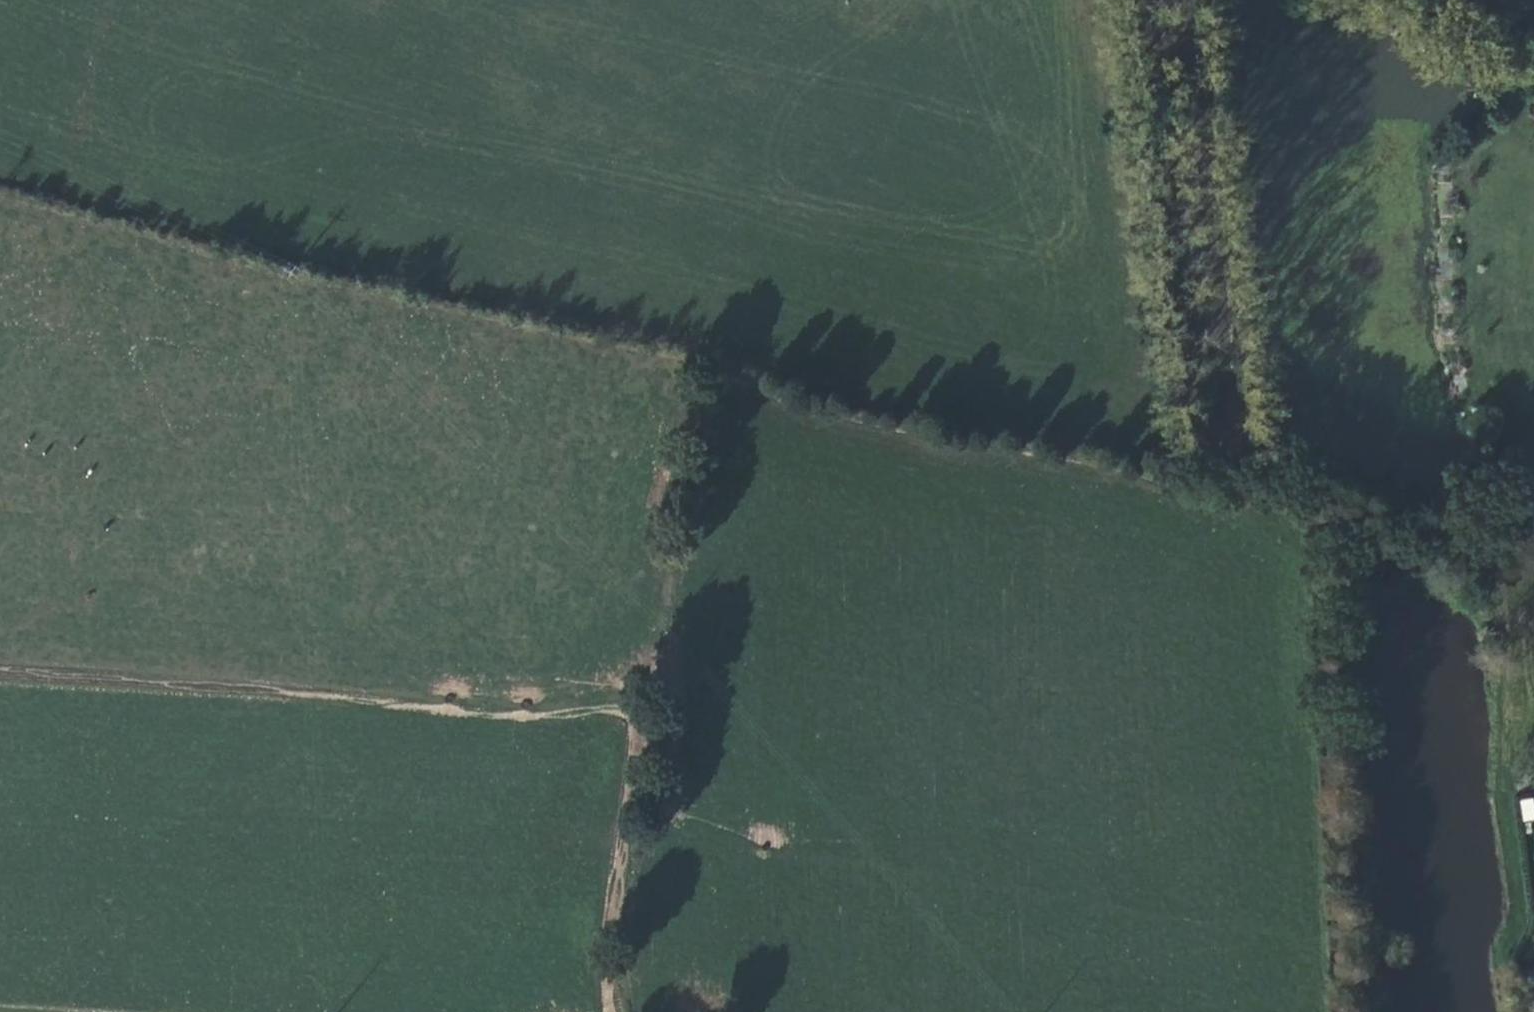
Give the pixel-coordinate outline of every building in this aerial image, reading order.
[(1523,821),(1533,818),(1533,805),(1532,796),(1518,799),(1523,821)]
